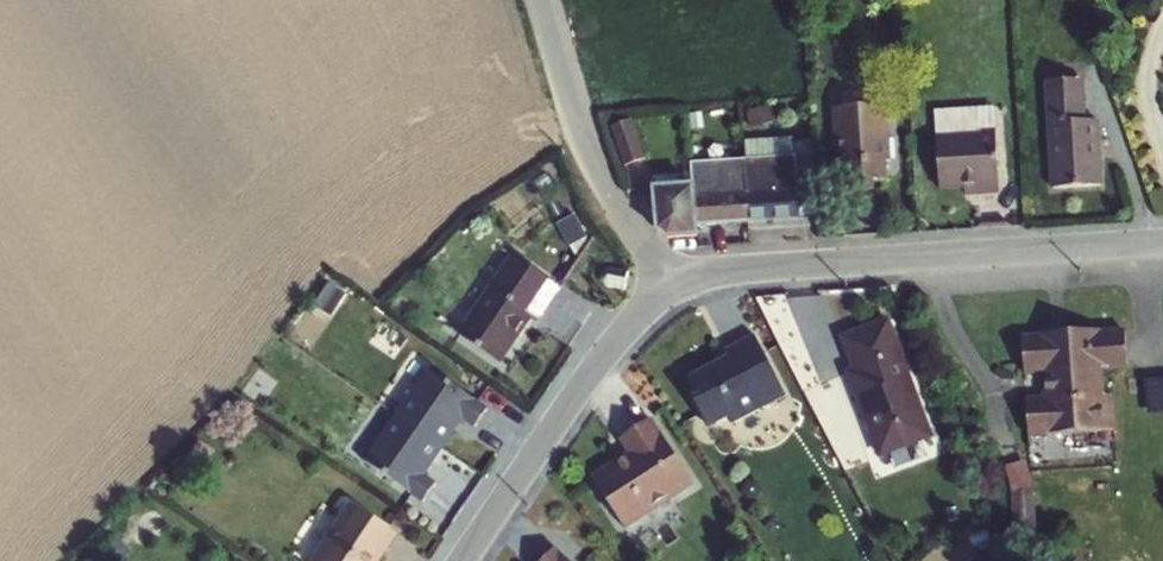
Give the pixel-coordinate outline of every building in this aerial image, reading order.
[(1084,80),(1043,83),(1050,191),(1102,188),(1099,122),(1087,121),(1084,80)] [(887,106),(832,108),(842,196),(873,193),(874,184),(887,182),(886,165),(890,163),(887,106)] [(993,106),(933,110),(938,191),(964,189),(964,198),(999,196),(993,106)] [(638,115),(624,119),(634,159),(648,155),(638,115)] [(744,140),(743,158),(746,224),(814,219),(814,154),(796,154),(793,137),(744,140)] [(689,162),(689,184),(699,228),(746,224),(743,158),(689,162)] [(699,238),(699,228),(689,184),(651,187),(655,232),(664,240),(699,238)] [(510,255),(456,335),(500,365),(532,318),(540,323),(562,290),(510,255)] [(609,289),(622,291),(626,273),(609,270),(604,271),(600,278),(601,285),(609,289)] [(877,460),(934,438),(888,319),(838,338),(851,371),(844,374),(877,460)] [(1127,370),(1124,331),(1021,337),(1024,377),(1040,377),(1042,397),(1026,400),(1028,439),(1116,431),(1114,397),(1105,395),(1104,373),(1127,370)] [(787,396),(753,334),(722,350),(725,357),(688,377),(698,395),(691,399),(708,430),(727,420),(731,426),(787,396)] [(396,413),(446,448),(463,423),(474,429),(488,409),(427,367),(396,413)] [(446,448),(396,413),(362,462),(422,503),(435,484),(426,476),(446,448)] [(591,479),(624,531),(693,487),(651,421),(621,440),(630,455),(591,479)] [(1036,459),(1014,460),(1016,534),(1039,533),(1036,459)] [(305,560),(378,560),(395,535),(345,501),(305,560)] [(553,550),(543,560),(565,560),(553,550)]
